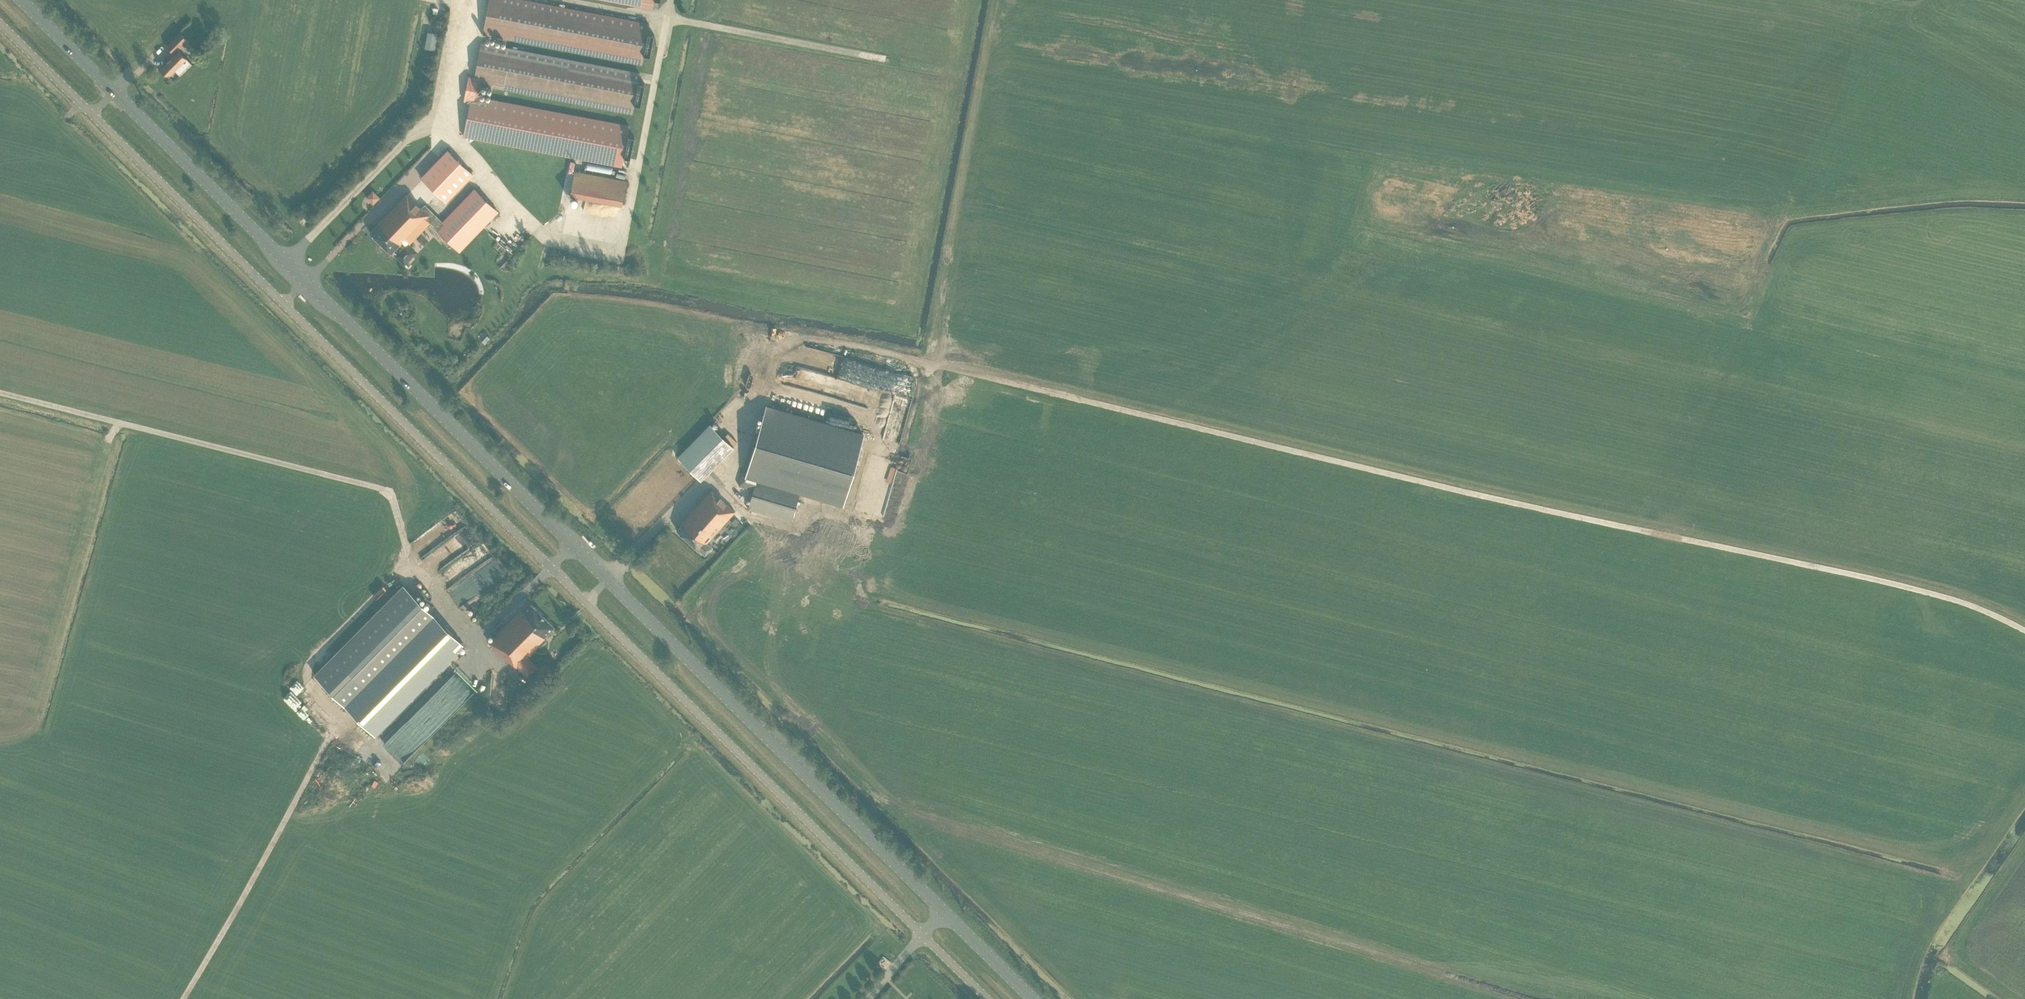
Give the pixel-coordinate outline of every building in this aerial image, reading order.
[(526,0),(490,0),(483,33),(641,64),(644,52),(648,53),(652,36),(647,35),(649,23),(526,0)] [(652,8),(653,0),(609,0),(652,8)] [(185,40),(179,34),(167,46),(173,52),(185,40)] [(469,76),(464,100),(470,101),(463,136),(622,166),(625,150),(630,151),(632,142),(627,141),(629,126),(477,96),(480,83),(632,113),(634,100),(639,101),(642,85),(637,84),(640,73),(481,43),(476,73),(470,71),(469,76)] [(186,58),(178,51),(161,68),(169,75),(174,69),(175,70),(182,64),(181,63),(186,58)] [(473,174),(447,149),(421,177),(447,202),(473,174)] [(626,180),(575,171),(570,194),(621,204),(626,180)] [(498,211),(474,188),(443,221),(425,204),(421,207),(407,193),(382,218),(383,221),(378,226),(376,225),(370,232),(391,253),(394,250),(397,254),(396,254),(409,266),(405,262),(415,251),(407,243),(406,244),(403,241),(426,218),(460,251),(498,211)] [(371,191),(365,198),(372,205),(378,199),(371,191)] [(504,244),(509,233),(502,230),(497,241),(504,244)] [(726,407),(730,412),(741,403),(738,398),(726,407)] [(734,446),(710,423),(677,456),(700,480),(734,446)] [(873,425),(872,431),(883,434),(885,427),(873,425)] [(757,479),(800,491),(842,504),(851,472),(755,444),(746,476),(757,479)] [(791,521),(800,491),(757,479),(748,509),(791,521)] [(735,511),(711,490),(682,522),(682,523),(676,529),(699,550),(699,549),(705,554),(711,547),(707,542),(735,511)] [(457,516),(405,541),(413,557),(423,552),(416,561),(441,578),(438,584),(441,589),(442,588),(452,609),(471,600),(483,582),(476,568),(470,570),(478,559),(472,549),(476,544),(468,528),(466,529),(460,518),(457,516)] [(738,527),(734,532),(741,537),(744,532),(738,527)] [(463,644),(404,585),(315,675),(374,734),(463,644)] [(497,634),(489,642),(509,662),(511,660),(517,667),(527,676),(537,666),(527,657),(539,644),(540,645),(546,639),(544,637),(554,626),(529,601),(506,625),(502,620),(493,629),(497,634)] [(464,667),(475,656),(467,648),(456,659),(464,667)] [(487,664),(488,677),(498,676),(497,663),(487,664)] [(390,722),(402,734),(446,691),(434,679),(390,722)]
